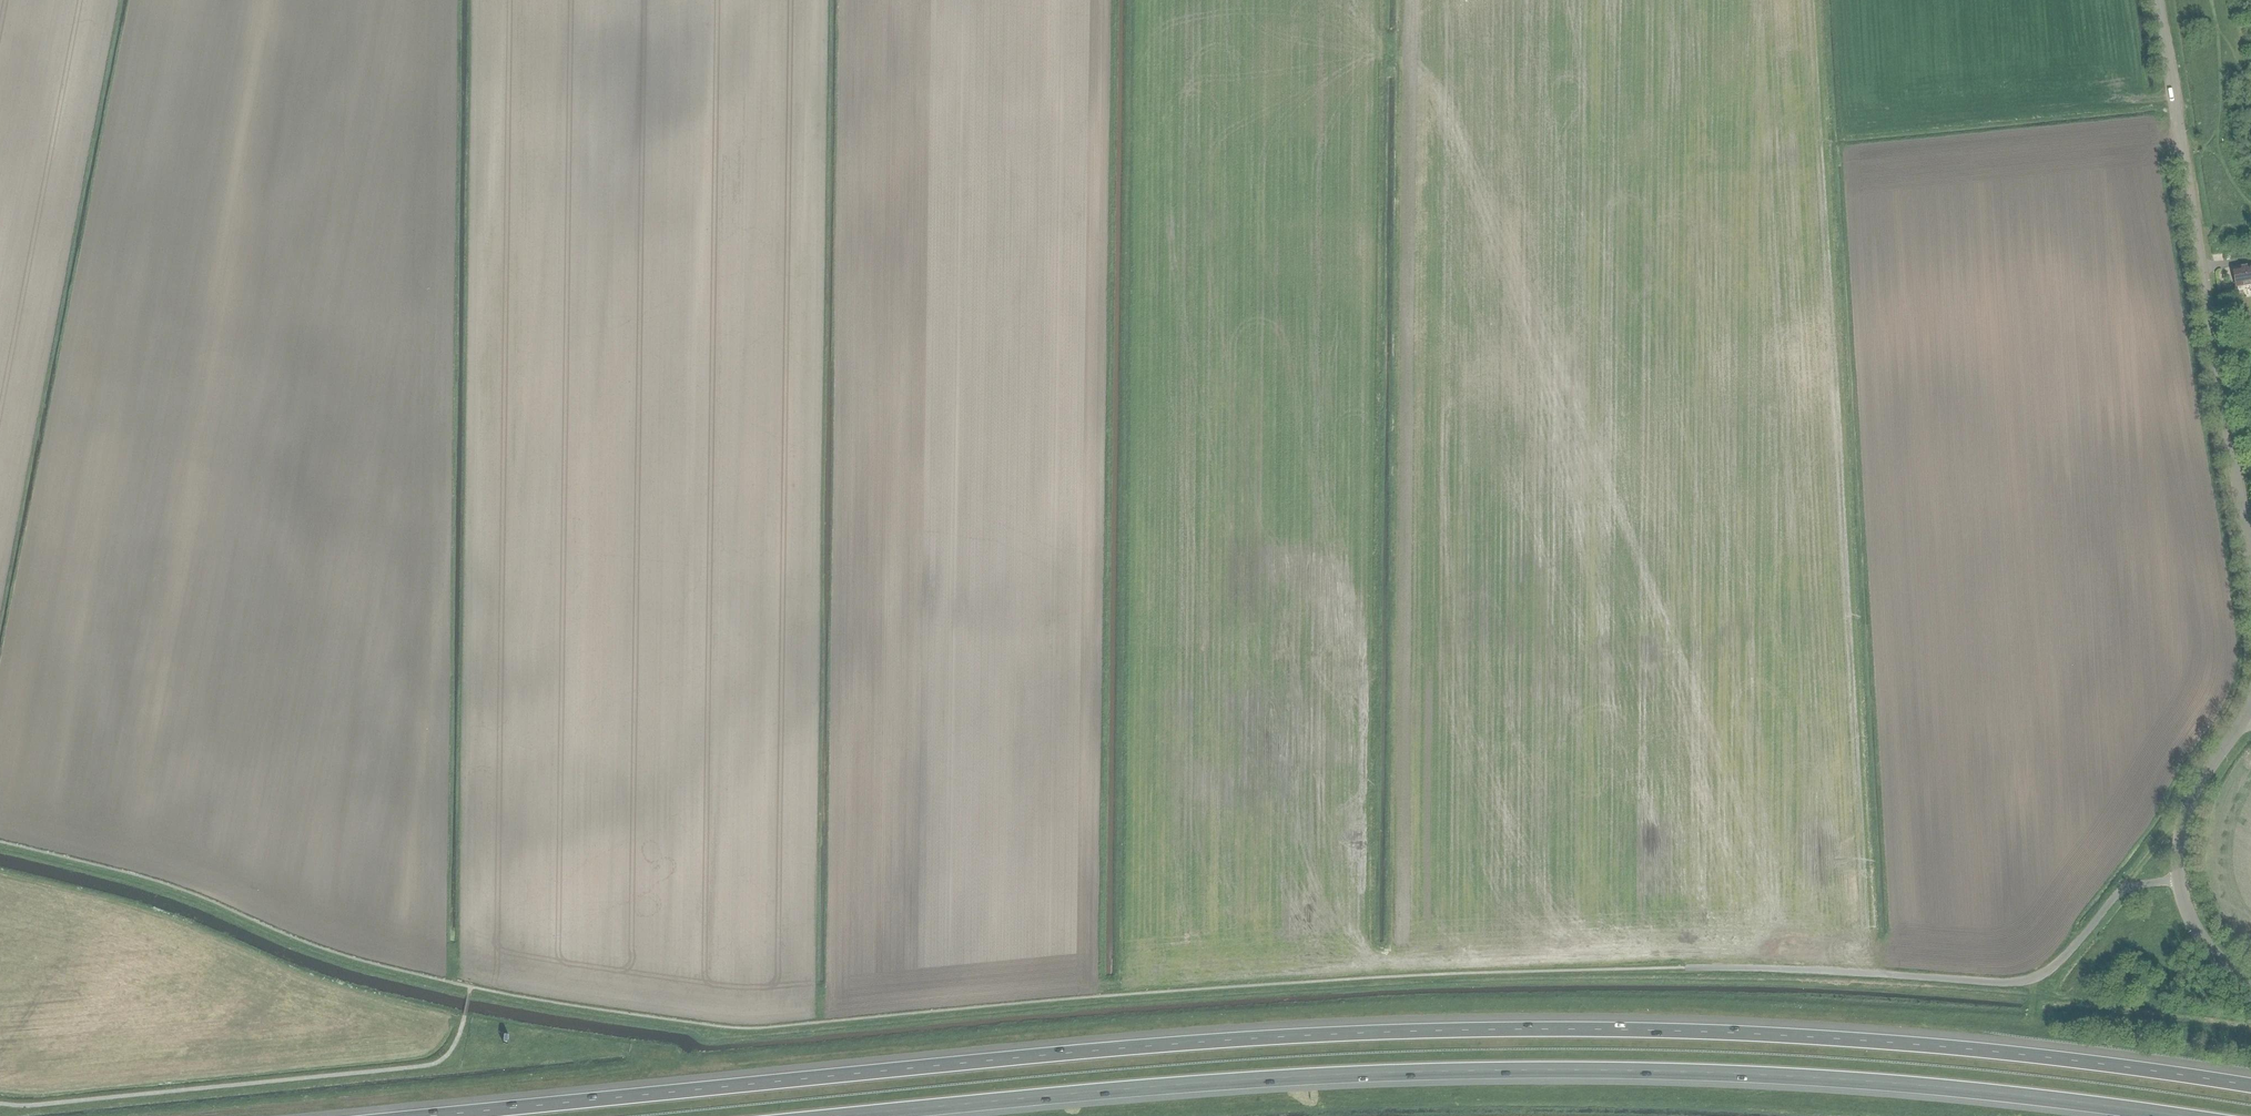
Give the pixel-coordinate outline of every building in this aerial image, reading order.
[(2233,268),(2236,287),(2250,285),(2250,265),(2233,268)]
